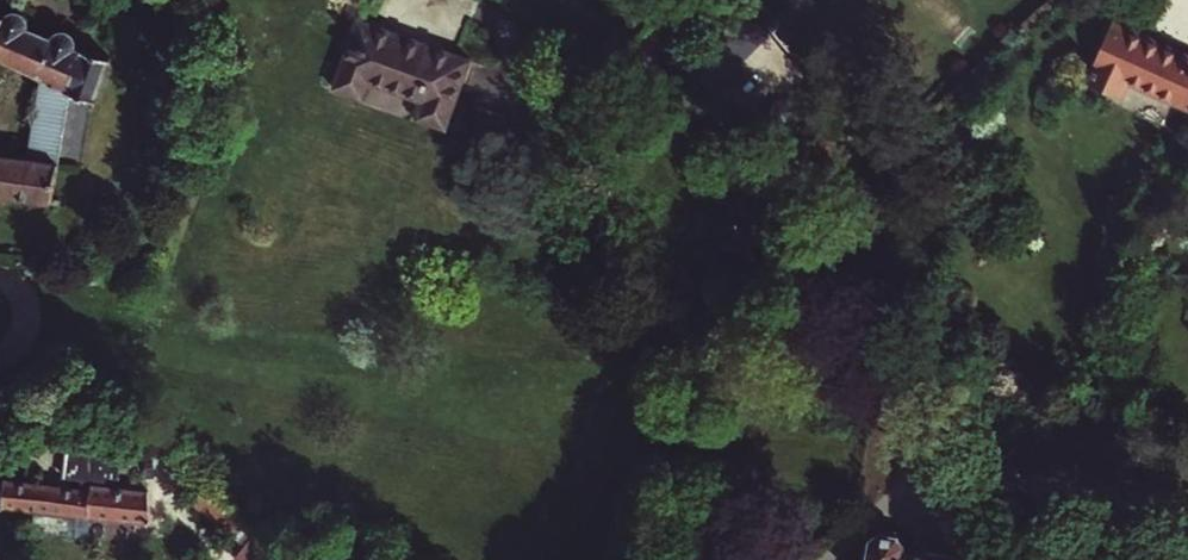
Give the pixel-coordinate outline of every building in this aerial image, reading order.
[(28,35),(29,32),(27,20),(19,16),(9,16),(2,24),(0,23),(0,63),(36,79),(31,127),(64,131),(70,94),(94,104),(109,70),(77,58),(78,46),(67,36),(56,38),(50,45),(28,35)] [(425,104),(419,119),(447,129),(471,61),(360,22),(335,90),(365,101),(371,85),(425,104)] [(1090,78),(1131,97),(1137,84),(1187,107),(1187,57),(1148,38),(1149,36),(1115,23),(1090,78)] [(27,160),(0,156),(0,195),(54,203),(64,131),(31,127),(27,160)] [(92,489),(117,492),(122,459),(127,460),(128,455),(65,445),(59,492),(91,495),(92,489)] [(1,515),(30,519),(33,488),(4,485),(3,489),(0,489),(0,516),(1,515)] [(30,519),(36,519),(150,532),(153,533),(150,497),(117,492),(92,489),(91,495),(59,492),(33,488),(30,519)] [(255,539),(210,501),(200,512),(245,551),(255,539)] [(150,532),(36,519),(34,542),(148,556),(150,532)] [(931,555),(904,551),(906,543),(897,534),(880,531),(871,540),(868,559),(930,559),(931,555)]
